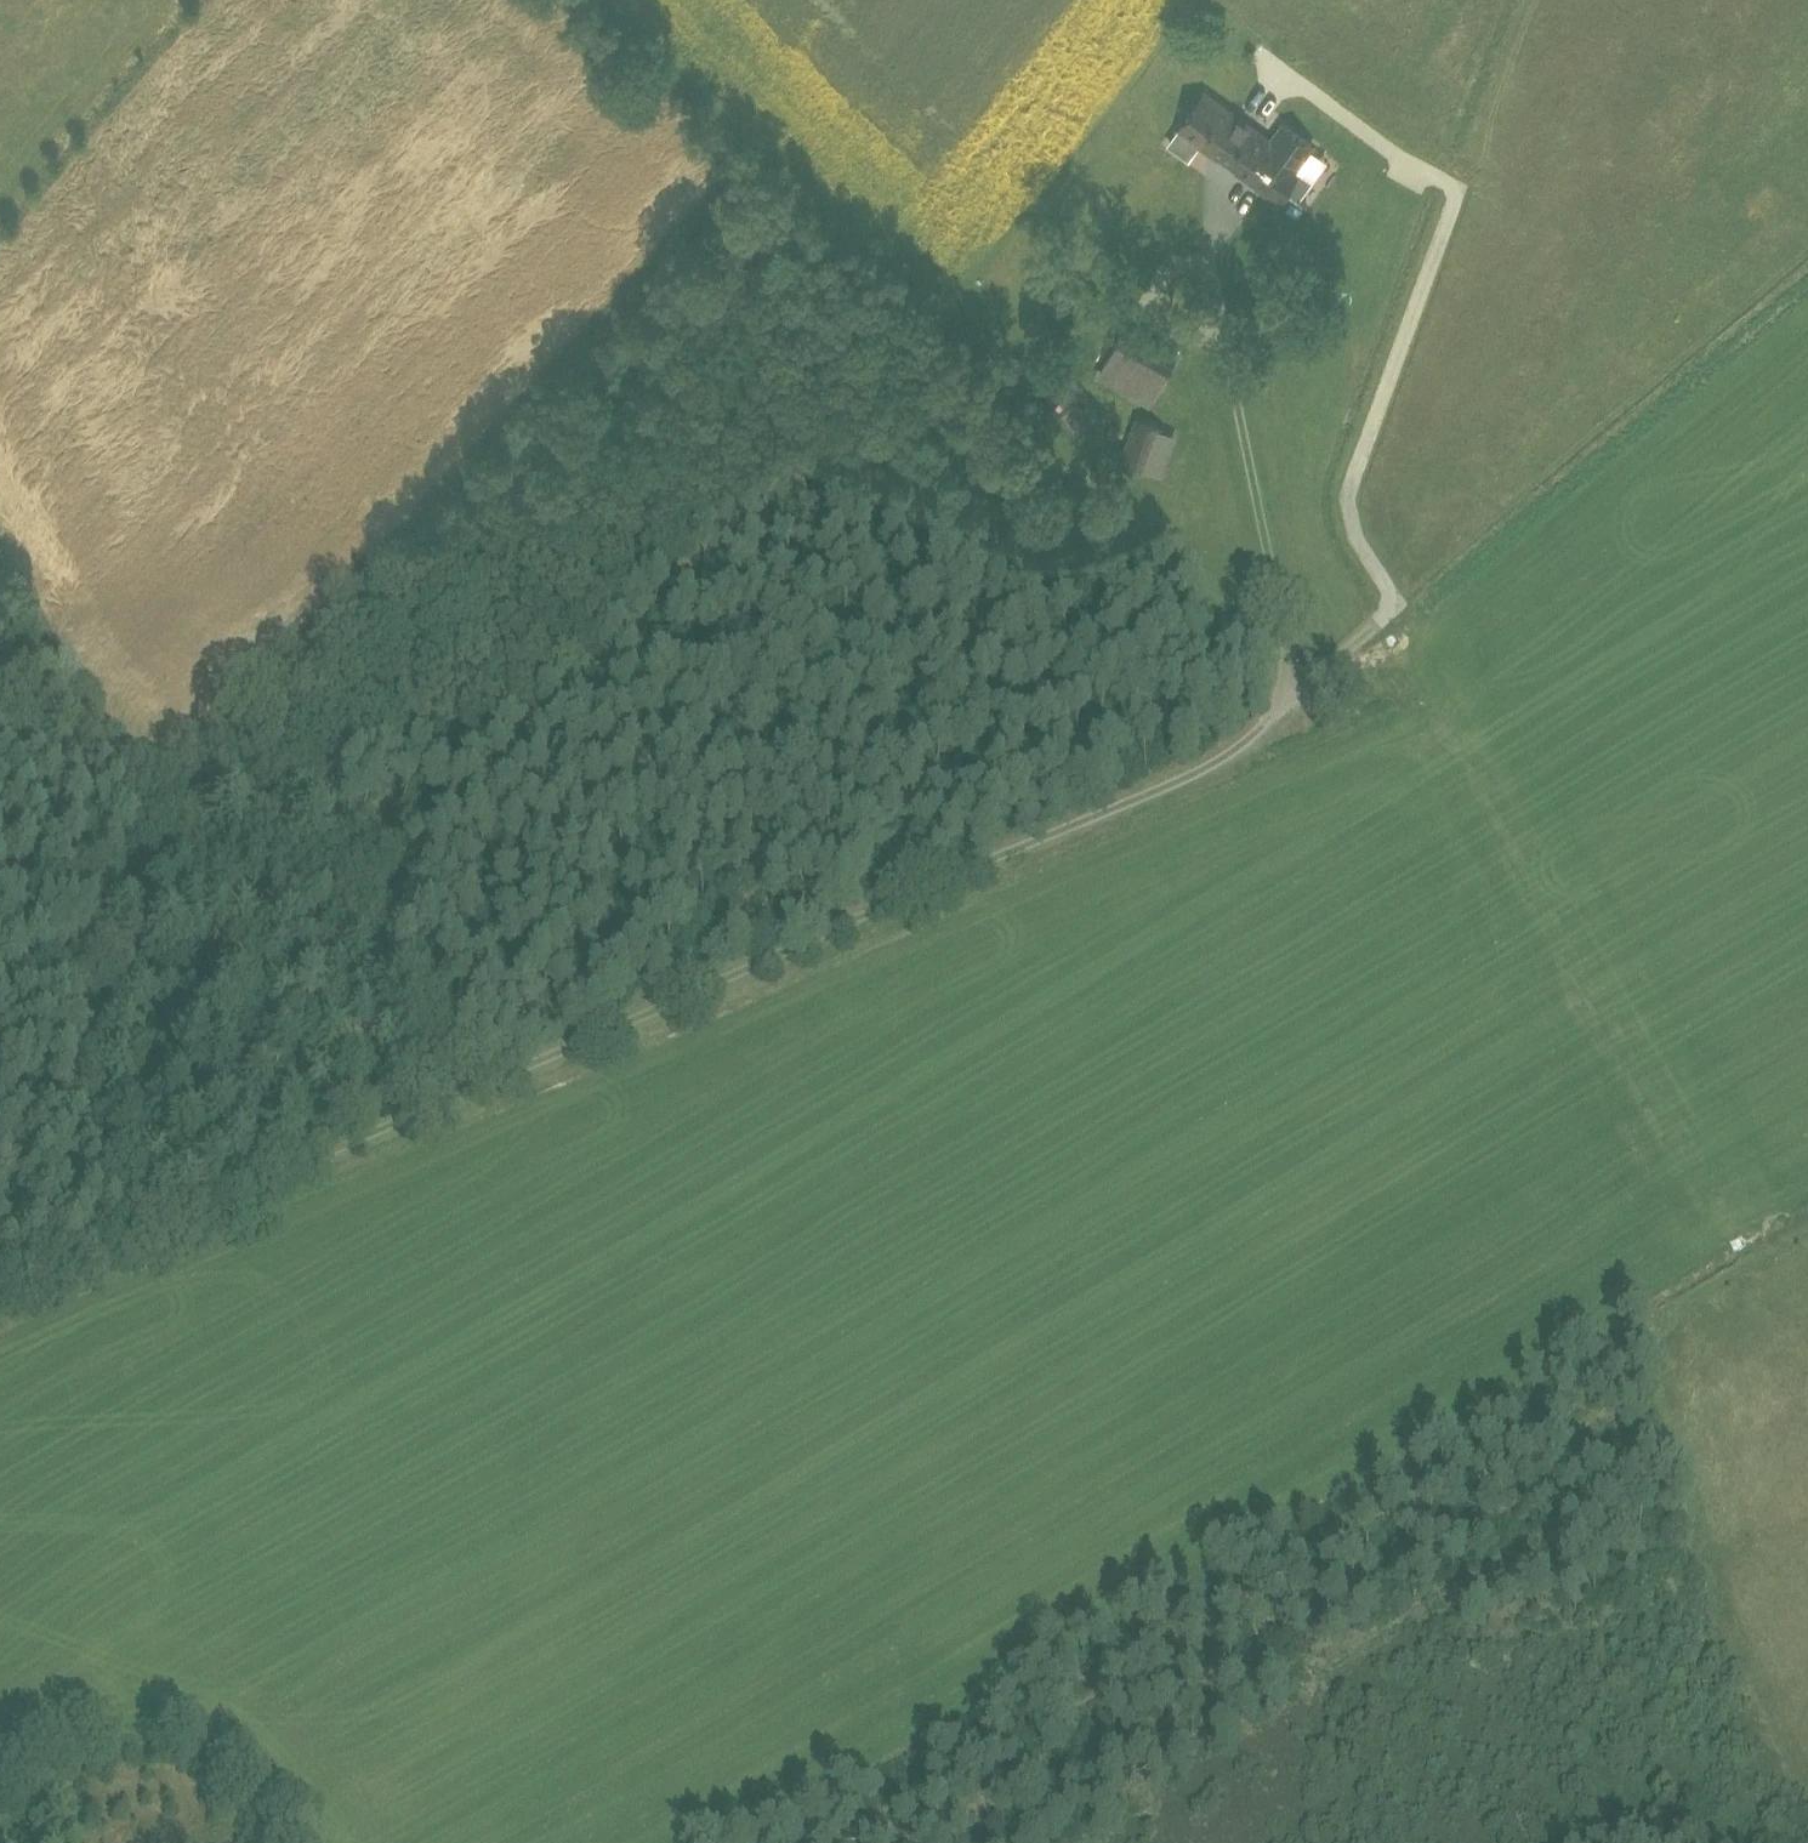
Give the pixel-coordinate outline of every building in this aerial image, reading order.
[(1298,172),(1295,169),(1312,146),(1283,125),(1271,143),(1204,94),(1182,125),(1200,138),(1197,142),(1217,156),(1220,152),(1240,166),(1237,170),(1278,200),(1298,172)] [(1149,406),(1179,355),(1127,325),(1097,376),(1149,406)] [(1120,464),(1143,472),(1159,428),(1136,420),(1125,452),(1118,450),(1115,457),(1122,460),(1120,464)]
